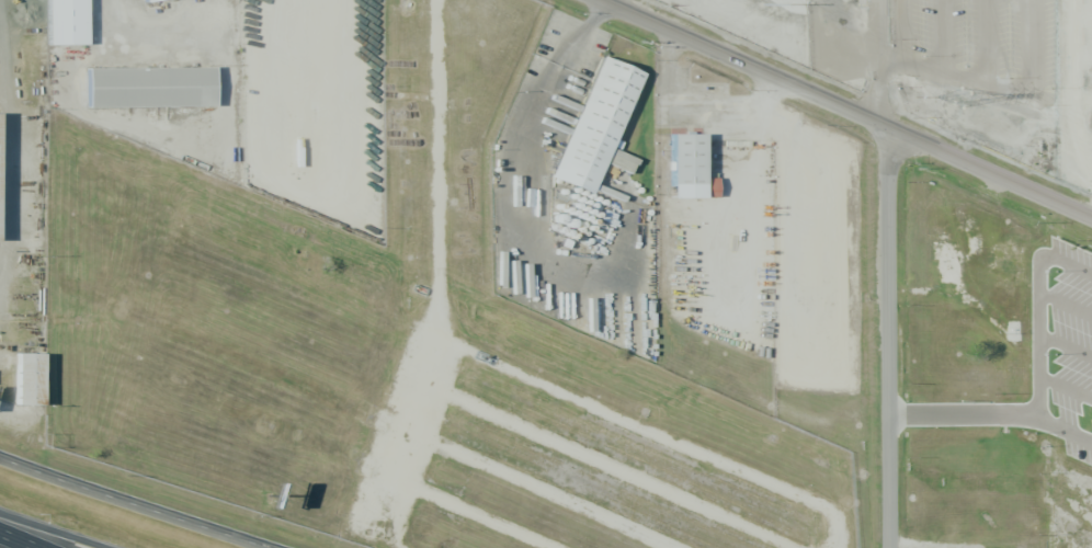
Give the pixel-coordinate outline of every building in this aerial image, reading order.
[(56,50),(53,0),(93,0),(94,49),(56,50)] [(554,180),(607,60),(649,79),(595,198),(554,180)] [(219,71),(219,111),(95,112),(95,71),(219,71)] [(681,203),(681,141),(708,141),(707,203),(681,203)] [(24,410),(23,359),(49,359),(50,410),(24,410)]
